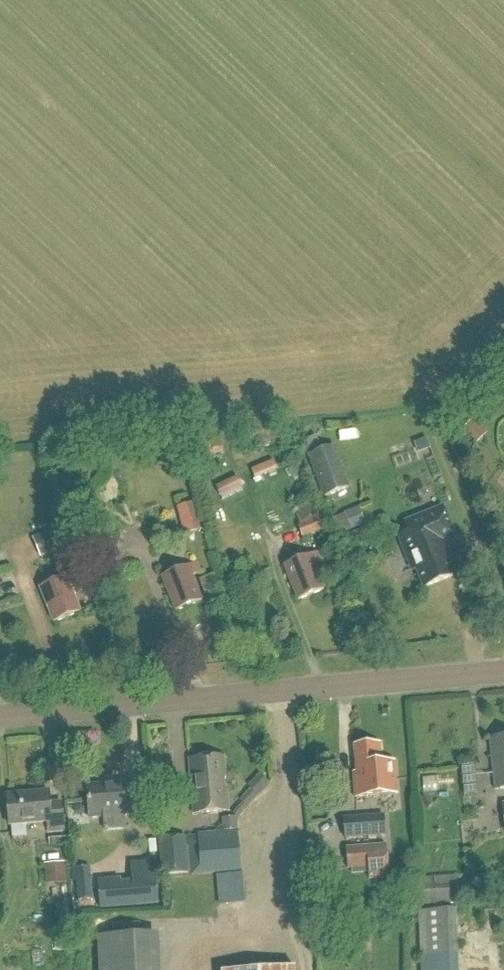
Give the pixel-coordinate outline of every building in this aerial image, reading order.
[(464,430),(478,446),(490,435),(475,419),(464,430)] [(341,432),(342,442),(361,441),(360,430),(341,432)] [(350,488),(334,447),(307,457),(322,499),(350,488)] [(219,485),(222,495),(245,488),(242,478),(219,485)] [(326,532),(315,502),(292,510),(302,540),(326,532)] [(195,503),(177,509),(185,536),(203,530),(195,503)] [(455,540),(443,509),(405,524),(409,534),(399,538),(413,572),(416,571),(424,589),(454,578),(441,546),(455,540)] [(81,540),(72,516),(59,521),(69,544),(81,540)] [(67,548),(59,528),(32,539),(41,559),(67,548)] [(323,565),(319,554),(283,567),(296,602),(324,592),(315,568),(323,565)] [(200,577),(196,566),(161,579),(174,612),(201,602),(193,580),(200,577)] [(78,588),(74,576),(38,591),(52,625),(79,614),(69,592),(78,588)] [(491,742),(496,792),(503,791),(503,741),(491,742)] [(381,767),(380,755),(355,757),(356,776),(353,776),(355,801),(396,798),(394,766),(381,767)] [(194,816),(227,814),(223,762),(190,764),(194,816)] [(474,778),(473,767),(461,768),(462,779),(474,778)] [(89,820),(139,815),(137,785),(87,790),(89,820)] [(50,803),(49,795),(7,799),(9,829),(46,826),(47,834),(64,833),(62,802),(50,803)] [(385,837),(383,816),(342,820),(343,840),(385,837)] [(240,875),(238,837),(200,840),(200,850),(189,851),(191,879),(240,875)] [(66,846),(65,838),(49,839),(49,847),(66,846)] [(388,879),(385,845),(345,848),(347,870),(367,869),(368,881),(388,879)] [(65,863),(50,864),(51,879),(66,878),(65,863)] [(93,900),(90,868),(76,869),(78,901),(93,900)] [(244,904),(242,876),(215,878),(217,906),(244,904)] [(158,905),(156,881),(101,886),(103,910),(158,905)] [(173,886),(177,908),(186,907),(182,884),(173,886)] [(459,905),(458,886),(422,888),(423,906),(459,905)] [(56,906),(56,917),(69,916),(69,905),(56,906)] [(455,911),(418,913),(420,969),(458,969),(455,911)] [(69,916),(56,917),(57,931),(70,930),(69,916)] [(161,935),(101,937),(103,969),(163,969),(161,935)]
